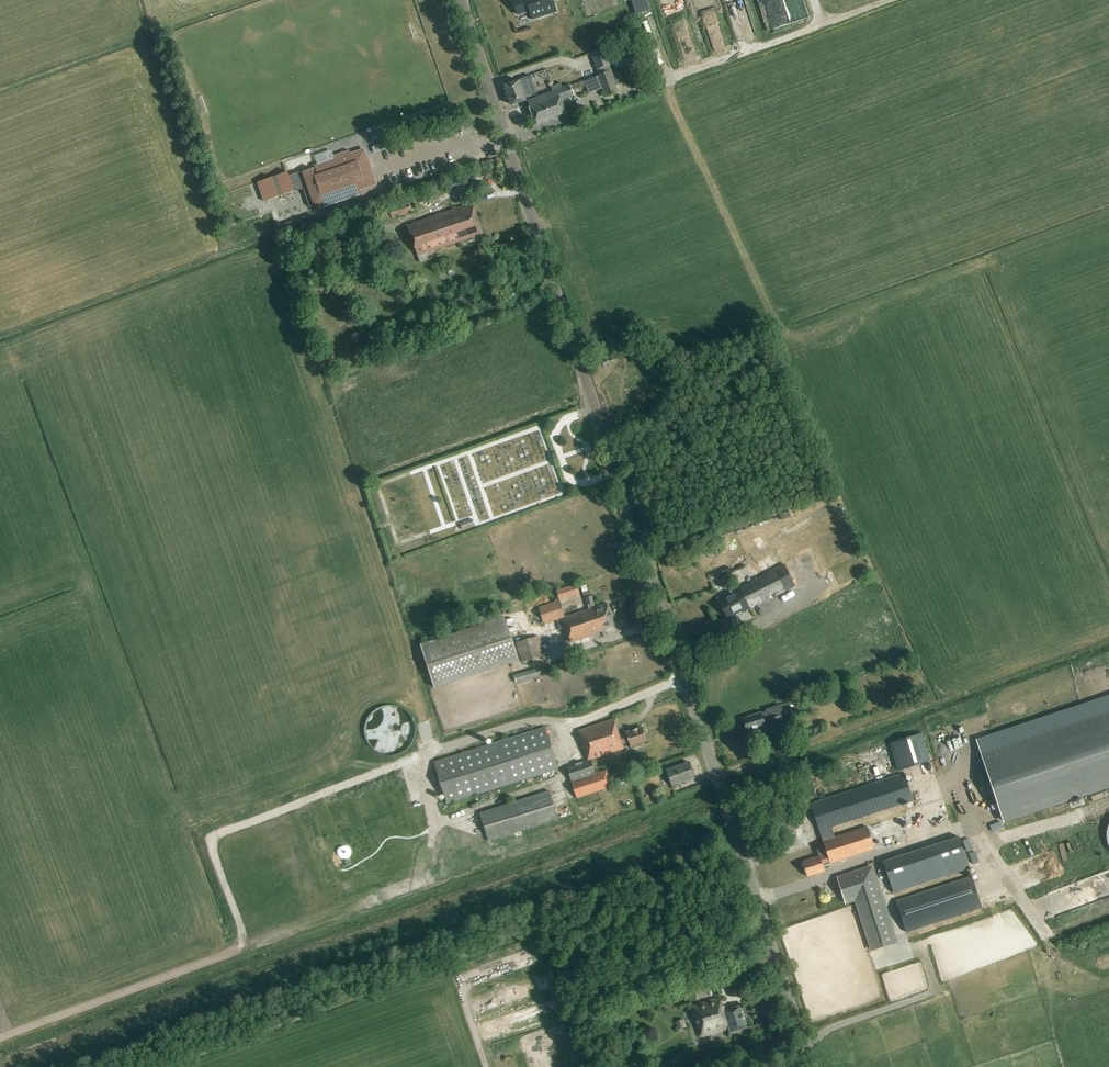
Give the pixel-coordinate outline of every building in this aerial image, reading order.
[(513,2),(518,16),(530,12),(532,20),(557,12),(553,0),(518,0),(513,2)] [(788,21),(782,0),(774,0),(764,3),(763,0),(760,0),(768,27),(788,21)] [(598,76),(611,71),(604,50),(591,55),(598,76)] [(583,81),(570,86),(562,89),(561,84),(551,88),(553,92),(528,102),(530,109),(535,125),(566,113),(561,100),(574,95),(572,91),(585,87),(588,94),(602,89),(605,98),(618,93),(616,86),(619,85),(614,71),(612,71),(611,71),(598,76),(583,82),(583,81)] [(521,81),(505,86),(512,106),(526,101),(525,99),(531,97),(525,80),(521,81)] [(637,92),(648,88),(645,80),(634,83),(637,92)] [(380,146),(380,145),(372,148),(374,154),(382,151),(381,150),(380,146)] [(360,190),(376,185),(364,151),(351,156),(349,151),(333,157),(335,162),(326,165),(290,177),(289,173),(260,183),(266,202),(305,189),(311,207),(315,206),(317,210),(361,195),(360,190)] [(448,190),(457,187),(454,179),(445,182),(448,190)] [(483,234),(474,206),(462,210),(461,207),(406,226),(419,265),(427,262),(424,254),(483,234)] [(305,217),(281,225),(279,222),(275,223),(277,232),(307,222),(305,217)] [(367,275),(361,279),(364,283),(370,279),(367,275)] [(468,306),(460,297),(453,303),(462,312),(468,306)] [(459,525),(461,531),(474,526),(472,520),(459,525)] [(755,573),(770,566),(756,539),(741,546),(755,573)] [(776,569),(718,599),(729,620),(785,591),(784,591),(787,589),(776,569)] [(586,586),(580,588),(583,598),(589,596),(586,586)] [(566,588),(556,591),(559,601),(569,598),(566,588)] [(539,608),(544,624),(560,619),(565,635),(567,635),(570,642),(602,632),(601,629),(613,625),(607,606),(607,607),(606,605),(595,608),(592,596),(585,599),(588,610),(564,618),(559,601),(539,608)] [(478,627),(432,642),(420,646),(434,690),(519,662),(512,640),(505,618),(502,619),(499,612),(476,620),(478,627)] [(538,637),(516,643),(522,663),(544,656),(538,637)] [(513,677),(516,685),(538,679),(535,670),(513,677)] [(747,732),(765,726),(771,724),(774,733),(785,730),(780,717),(784,716),(780,705),(766,710),(767,713),(762,714),(762,713),(743,720),(747,732)] [(384,757),(391,757),(398,756),(404,753),(409,748),(413,742),(414,735),(414,728),(412,722),(408,716),(402,711),(396,709),(388,708),(381,709),(375,712),(370,717),(366,723),(365,730),(365,738),(367,744),(372,750),(377,754),(384,757)] [(981,754),(1004,823),(1108,789),(1108,712),(981,754)] [(647,742),(642,728),(626,733),(626,735),(619,737),(613,721),(578,732),(588,762),(567,769),(577,799),(611,788),(606,772),(595,775),(590,761),(623,750),(621,745),(628,743),(630,747),(647,742)] [(545,728),(434,763),(447,804),(558,769),(545,728)] [(921,734),(890,744),(899,771),(930,761),(921,734)] [(695,779),(689,763),(664,771),(670,788),(695,779)] [(818,858),(803,863),(807,878),(824,872),(823,868),(831,865),(831,864),(874,851),(867,829),(834,839),(831,828),(912,801),(903,774),(811,804),(824,847),(816,850),(818,858)] [(549,792),(480,813),(489,841),(558,820),(549,792)] [(785,824),(788,835),(795,833),(791,822),(785,824)] [(959,837),(883,862),(894,894),(969,868),(959,837)] [(897,943),(873,867),(837,879),(845,905),(854,902),(870,951),(897,943)] [(971,877),(897,902),(907,933),(981,908),(971,877)] [(1066,889),(1050,897),(1057,910),(1072,902),(1066,889)] [(712,973),(715,988),(732,982),(728,968),(712,973)] [(747,1028),(740,1006),(723,1012),(719,999),(691,1008),(701,1038),(728,1029),(730,1034),(747,1028)] [(684,1019),(675,1022),(678,1031),(686,1028),(684,1019)]
